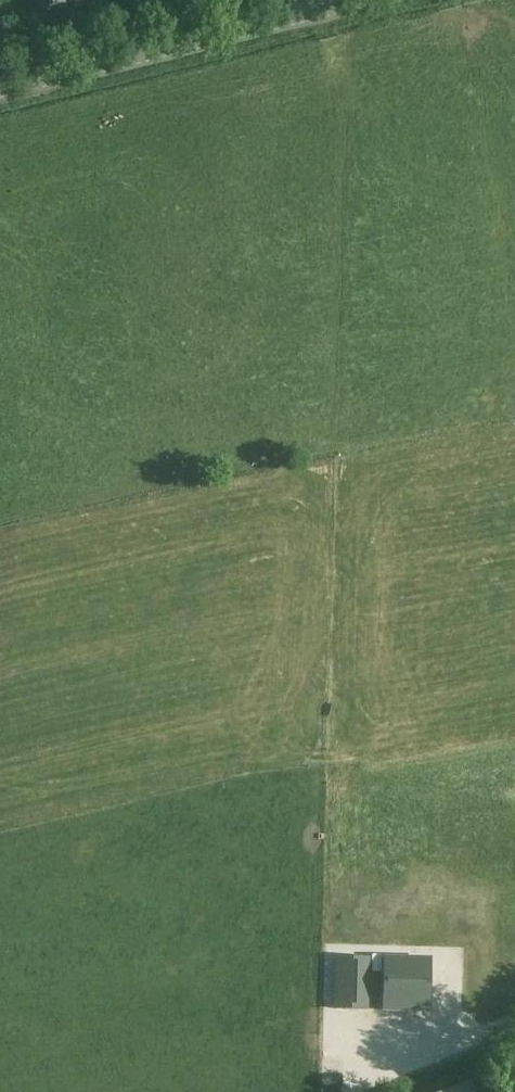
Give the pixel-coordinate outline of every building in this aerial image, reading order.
[(39,10),(43,9),(45,11),(52,9),(53,6),(66,3),(65,0),(37,0),(39,10)] [(368,976),(368,959),(368,956),(338,956),(337,1009),(367,1010),(367,996),(368,976)] [(425,958),(380,958),(378,1010),(423,1012),(425,958)]
